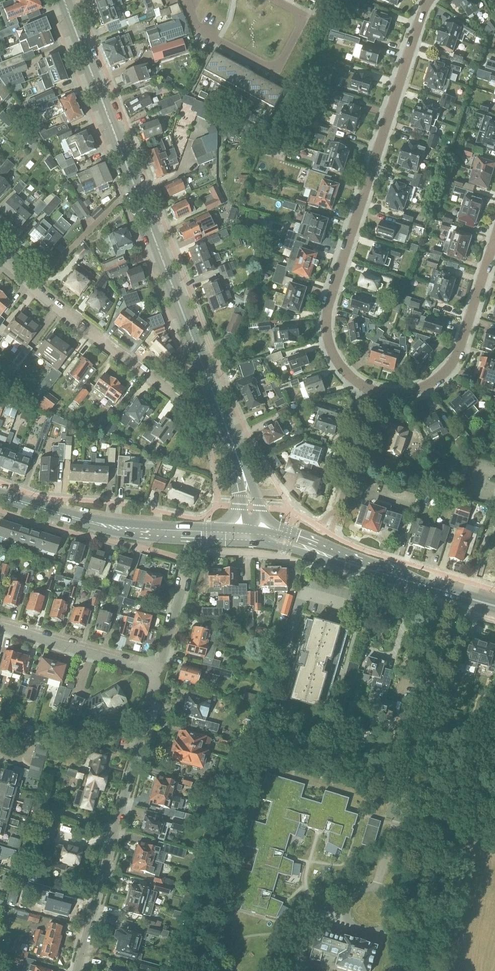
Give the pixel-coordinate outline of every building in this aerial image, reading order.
[(2,5),(0,6),(0,11),(7,29),(19,24),(16,17),(41,8),(38,0),(12,0),(2,4),(2,5)] [(114,8),(111,0),(97,0),(95,1),(100,13),(114,8)] [(475,14),(479,11),(474,3),(475,2),(473,0),(457,0),(454,2),(457,8),(461,5),(469,17),(475,14)] [(163,6),(161,1),(161,2),(151,5),(153,10),(163,6)] [(373,7),(373,6),(364,3),(364,4),(362,10),(371,13),(373,7)] [(167,8),(169,14),(172,22),(156,28),(156,29),(146,33),(150,48),(165,43),(165,42),(188,34),(188,33),(181,13),(177,4),(167,8)] [(114,8),(100,13),(101,19),(99,20),(101,25),(103,25),(104,26),(118,21),(114,8)] [(366,23),(390,31),(392,25),(390,23),(392,18),(383,15),(376,12),(373,11),(371,16),(369,24),(366,23)] [(119,23),(122,29),(139,23),(139,22),(137,16),(125,21),(119,23)] [(19,43),(48,32),(50,31),(46,18),(21,28),(21,29),(15,32),(19,43)] [(441,27),(438,35),(458,41),(462,42),(464,35),(466,36),(468,33),(473,36),(476,30),(457,20),(455,27),(445,24),(444,28),(441,27)] [(366,23),(363,30),(366,31),(364,36),(367,37),(375,40),(375,38),(384,41),(386,37),(388,36),(390,31),(366,23)] [(13,34),(10,28),(0,32),(0,44),(5,42),(3,39),(13,34)] [(361,39),(353,37),(332,30),(329,40),(333,41),(335,37),(359,45),(361,39)] [(48,32),(19,43),(19,44),(20,43),(24,54),(32,51),(32,52),(53,44),(48,32)] [(458,41),(438,35),(436,43),(439,44),(437,47),(453,52),(456,41),(458,41)] [(129,47),(124,36),(102,44),(102,46),(102,48),(105,56),(129,47)] [(155,61),(188,52),(184,40),(177,42),(177,41),(151,48),(155,61)] [(374,66),(375,63),(376,64),(379,63),(380,58),(379,56),(380,52),(363,47),(363,48),(357,46),(355,50),(357,51),(355,56),(360,58),(359,58),(361,59),(361,61),(374,66)] [(110,67),(120,63),(120,65),(125,63),(125,61),(133,58),(129,47),(105,56),(108,64),(110,65),(110,67)] [(223,58),(213,53),(202,75),(211,80),(223,58)] [(453,61),(462,64),(465,56),(456,53),(453,61)] [(2,63),(0,64),(0,68),(2,70),(24,62),(24,61),(22,55),(2,63)] [(37,63),(40,69),(36,71),(38,77),(39,77),(61,68),(56,55),(37,63)] [(231,63),(223,58),(211,80),(220,85),(231,63)] [(337,60),(335,66),(350,71),(352,65),(337,60)] [(2,70),(0,71),(0,80),(7,90),(25,83),(21,73),(28,71),(24,62),(2,70)] [(240,68),(231,63),(220,85),(229,90),(240,68)] [(430,65),(427,75),(450,82),(454,71),(460,73),(463,66),(453,63),(451,69),(448,68),(443,67),(444,66),(435,64),(434,66),(430,65)] [(151,78),(147,65),(122,74),(127,87),(151,78)] [(66,80),(61,68),(39,77),(45,91),(53,88),(53,86),(66,80)] [(249,72),(240,68),(229,90),(237,94),(249,72)] [(479,70),(476,78),(490,82),(491,80),(494,82),(494,75),(479,70)] [(258,77),(249,72),(237,94),(246,99),(258,77)] [(373,81),(368,80),(369,79),(360,76),(360,77),(356,76),(356,75),(355,75),(350,73),(348,80),(347,80),(345,88),(351,90),(352,88),(359,91),(359,92),(361,93),(361,92),(368,95),(369,91),(370,92),(372,86),(371,86),(373,81)] [(427,75),(426,74),(424,81),(426,81),(424,86),(429,87),(428,88),(441,92),(446,94),(450,82),(427,75)] [(167,75),(164,80),(170,84),(173,78),(167,75)] [(267,82),(258,77),(246,99),(255,104),(267,82)] [(2,101),(3,102),(10,94),(7,90),(0,80),(0,95),(3,100),(3,101),(2,101)] [(267,104),(266,104),(276,86),(267,82),(255,104),(264,108),(264,109),(267,104)] [(142,95),(125,105),(131,116),(148,106),(152,104),(152,103),(153,103),(153,101),(150,97),(149,97),(148,97),(148,96),(159,92),(158,90),(156,83),(140,89),(142,95)] [(266,104),(267,104),(275,109),(285,91),(276,86),(266,104)] [(52,90),(34,99),(27,102),(29,107),(37,104),(38,106),(56,98),(52,90)] [(336,115),(361,123),(363,116),(360,116),(361,112),(360,111),(360,109),(349,106),(344,105),(347,96),(338,93),(326,90),(323,100),(327,101),(335,104),(336,102),(340,103),(336,115)] [(61,115),(79,107),(73,95),(67,98),(64,99),(58,102),(64,113),(60,115),(61,115)] [(175,103),(181,100),(179,95),(157,103),(160,111),(176,105),(175,103)] [(441,101),(450,104),(452,97),(443,95),(441,101)] [(201,103),(195,101),(194,100),(192,107),(190,111),(197,113),(201,103)] [(450,104),(441,101),(439,108),(448,111),(450,104)] [(203,103),(196,116),(212,124),(219,110),(203,103)] [(415,114),(436,121),(437,121),(441,110),(436,108),(432,107),(432,106),(424,103),(423,107),(418,105),(415,114)] [(481,110),(488,113),(490,107),(483,104),(481,110)] [(176,105),(160,111),(162,117),(178,111),(176,105)] [(61,115),(64,123),(55,128),(54,127),(39,134),(43,141),(55,136),(68,129),(66,125),(83,117),(79,107),(61,115)] [(35,124),(40,121),(33,111),(28,114),(35,124)] [(494,137),(494,123),(491,122),(492,118),(486,116),(487,114),(478,111),(476,117),(484,119),(480,131),(480,132),(494,137)] [(436,121),(415,114),(412,124),(417,125),(416,128),(424,131),(425,131),(431,133),(429,141),(438,144),(440,137),(435,136),(437,130),(436,128),(434,127),(436,121)] [(361,123),(336,115),(332,127),(341,130),(341,131),(353,135),(353,132),(355,132),(356,128),(359,129),(361,123)] [(161,134),(156,121),(140,127),(145,141),(161,134)] [(327,134),(329,127),(310,121),(308,128),(318,131),(317,131),(327,134)] [(229,122),(225,131),(248,142),(254,127),(244,123),(242,127),(229,122)] [(35,127),(38,134),(46,131),(43,124),(35,127)] [(72,136),(68,129),(55,136),(58,143),(72,136)] [(72,150),(92,141),(87,131),(73,138),(65,142),(70,151),(72,150)] [(327,134),(317,131),(315,138),(322,140),(322,139),(325,140),(327,134)] [(480,132),(476,144),(475,143),(469,142),(467,147),(475,150),(476,147),(482,149),(483,146),(494,150),(494,137),(480,132)] [(211,153),(216,151),(217,133),(194,141),(191,148),(196,159),(207,155),(211,153)] [(35,142),(31,138),(26,143),(31,147),(35,142)] [(155,143),(157,149),(148,153),(152,164),(167,159),(165,153),(164,151),(166,151),(161,140),(155,143)] [(95,150),(92,141),(72,150),(74,154),(72,155),(74,159),(75,159),(82,156),(95,150)] [(284,151),(287,144),(277,141),(275,148),(284,151)] [(328,141),(324,155),(347,162),(351,150),(346,148),(346,147),(328,141)] [(428,147),(438,151),(439,148),(437,147),(438,144),(429,141),(426,147),(427,147),(428,147)] [(405,145),(402,155),(420,160),(423,161),(425,154),(427,149),(419,147),(420,147),(411,144),(410,147),(405,145)] [(167,159),(152,164),(158,178),(168,174),(164,162),(177,157),(173,148),(166,151),(164,151),(165,153),(167,159)] [(473,158),(475,151),(466,149),(464,155),(473,158)] [(213,160),(211,153),(207,155),(196,159),(199,166),(200,166),(206,163),(213,160)] [(319,153),(313,169),(327,174),(329,169),(343,173),(347,162),(324,155),(319,153)] [(61,169),(75,164),(72,158),(65,161),(62,154),(56,157),(61,169)] [(420,160),(402,155),(399,164),(404,166),(403,169),(412,172),(412,170),(417,172),(420,160)] [(491,177),(491,176),(494,176),(494,172),(494,170),(494,169),(494,165),(475,158),(471,170),(474,172),(491,177)] [(104,164),(103,164),(101,159),(94,163),(95,168),(77,175),(81,184),(94,179),(94,180),(109,174),(104,164)] [(2,193),(3,195),(10,187),(8,186),(2,180),(13,166),(7,160),(4,164),(0,168),(0,195),(2,193)] [(78,171),(75,164),(61,169),(64,176),(66,175),(66,177),(78,171)] [(310,171),(305,189),(312,191),(317,193),(336,198),(336,197),(337,197),(338,193),(338,192),(339,186),(330,183),(323,181),(325,176),(310,171)] [(491,177),(474,172),(471,184),(487,189),(489,185),(491,185),(492,180),(491,179),(491,177)] [(75,186),(78,194),(84,191),(85,194),(97,189),(99,193),(109,188),(107,184),(112,182),(109,174),(94,180),(94,179),(81,184),(75,186)] [(416,181),(425,184),(428,177),(419,174),(416,181)] [(13,190),(19,195),(27,186),(24,184),(29,178),(26,175),(13,190)] [(187,184),(184,177),(164,186),(170,198),(185,190),(182,186),(187,184)] [(455,183),(454,187),(455,187),(456,186),(463,189),(465,183),(457,180),(455,183)] [(425,184),(416,181),(414,189),(423,191),(425,184)] [(388,195),(407,201),(411,189),(407,187),(407,186),(398,183),(397,186),(394,185),(392,189),(390,189),(388,195)] [(204,206),(207,212),(225,204),(216,186),(209,190),(214,201),(204,206)] [(473,198),(474,193),(456,187),(454,192),(461,195),(460,199),(465,201),(467,196),(473,198)] [(312,191),(309,199),(310,199),(311,199),(310,203),(314,204),(332,210),(334,204),(335,204),(336,200),(335,199),(336,198),(317,193),(312,191)] [(15,195),(2,210),(3,212),(2,214),(10,221),(25,203),(15,195)] [(407,201),(388,195),(386,201),(388,201),(387,205),(391,207),(390,209),(398,212),(399,211),(403,212),(407,201)] [(25,203),(10,221),(17,228),(19,226),(21,228),(30,218),(25,214),(30,209),(28,207),(33,202),(35,200),(31,196),(25,203)] [(56,197),(47,206),(43,211),(48,216),(62,201),(56,196),(56,197)] [(473,198),(467,196),(465,201),(463,208),(480,213),(480,212),(482,212),(483,207),(482,207),(484,201),(473,198)] [(306,207),(308,201),(299,198),(296,204),(306,207)] [(196,212),(190,199),(170,209),(176,221),(196,212)] [(43,211),(47,206),(43,202),(42,201),(33,212),(38,216),(42,211),(43,211)] [(73,206),(81,220),(91,214),(82,201),(73,206)] [(295,211),(297,205),(285,201),(283,207),(289,210),(295,211)] [(99,206),(91,215),(95,219),(104,211),(99,206)] [(478,219),(477,218),(479,213),(480,213),(463,208),(459,220),(469,223),(468,226),(474,228),(476,222),(477,223),(478,219)] [(415,215),(405,212),(403,219),(413,222),(415,215)] [(180,230),(180,231),(179,233),(180,236),(182,236),(185,241),(200,234),(199,231),(202,229),(205,237),(218,231),(214,223),(212,224),(208,214),(194,220),(195,223),(191,225),(190,222),(184,225),(185,227),(180,230)] [(301,226),(326,234),(328,227),(327,226),(328,221),(313,216),(306,214),(302,226),(302,225),(301,226)] [(452,225),(455,218),(446,215),(444,222),(452,225)] [(29,235),(40,244),(57,223),(53,220),(51,223),(49,221),(48,223),(44,219),(39,224),(29,235)] [(69,228),(61,220),(57,223),(40,244),(49,252),(58,241),(69,228)] [(397,227),(381,222),(380,228),(377,229),(376,232),(378,234),(377,235),(393,241),(394,240),(398,241),(400,234),(407,236),(409,230),(411,225),(402,222),(400,227),(398,226),(397,227)] [(452,226),(443,223),(440,230),(449,233),(452,226)] [(290,232),(287,240),(306,245),(307,240),(321,244),(323,239),(324,240),(326,234),(301,226),(299,234),(290,232)] [(117,253),(117,257),(117,258),(101,264),(104,272),(127,263),(125,255),(125,251),(133,248),(132,244),(127,229),(108,236),(112,246),(117,245),(119,251),(118,251),(117,253)] [(206,238),(209,245),(220,241),(219,239),(228,235),(226,229),(216,233),(217,234),(206,238)] [(472,238),(471,238),(472,236),(455,231),(452,243),(468,248),(470,243),(471,243),(472,238)] [(306,245),(287,240),(285,248),(294,250),(293,253),(291,260),(314,267),(314,266),(315,266),(316,262),(316,261),(318,255),(304,251),(306,245)] [(446,242),(443,251),(444,251),(443,253),(448,255),(464,260),(465,258),(466,259),(467,254),(466,254),(468,248),(452,243),(446,242)] [(207,244),(203,245),(189,251),(194,264),(218,255),(217,254),(212,256),(207,244)] [(419,246),(412,244),(410,251),(417,253),(419,246)] [(75,256),(80,261),(86,253),(88,254),(90,252),(84,246),(75,256)] [(432,248),(431,254),(433,255),(441,257),(442,257),(443,253),(444,251),(443,251),(435,248),(435,249),(432,248)] [(369,261),(390,268),(392,261),(388,259),(389,254),(373,249),(371,254),(369,255),(368,258),(369,260),(369,261)] [(391,255),(400,258),(402,252),(393,249),(391,255)] [(433,255),(431,254),(427,266),(434,268),(432,275),(433,276),(430,284),(454,292),(456,286),(455,285),(457,280),(452,278),(453,277),(439,272),(436,271),(441,257),(433,255)] [(218,255),(194,264),(199,276),(213,271),(210,263),(220,260),(218,255)] [(314,267),(291,260),(288,268),(278,265),(275,274),(285,277),(287,272),(292,273),(310,279),(312,273),(313,273),(314,269),(314,268),(314,267)] [(141,268),(129,272),(126,263),(119,266),(119,267),(108,272),(111,278),(121,274),(123,278),(128,276),(132,289),(139,287),(138,283),(145,280),(141,268)] [(231,271),(228,265),(219,268),(221,275),(231,271)] [(68,276),(63,282),(66,284),(66,285),(80,295),(89,283),(92,278),(79,269),(76,273),(75,273),(71,278),(68,276)] [(223,280),(233,276),(231,271),(221,275),(223,280)] [(95,294),(89,303),(99,311),(100,309),(106,313),(113,303),(107,299),(102,296),(108,279),(109,279),(105,273),(94,288),(93,287),(91,291),(95,294)] [(382,281),(392,284),(395,277),(384,273),(382,281)] [(285,277),(275,274),(273,282),(291,288),(288,297),(304,302),(306,295),(305,295),(307,290),(293,285),(294,280),(285,277)] [(360,286),(369,289),(368,292),(375,294),(376,292),(381,293),(383,286),(380,284),(381,280),(365,275),(364,274),(361,281),(360,286)] [(208,301),(222,296),(228,293),(225,287),(219,289),(217,282),(203,287),(208,301)] [(454,292),(430,284),(426,295),(429,296),(428,298),(430,298),(430,299),(444,304),(444,303),(449,304),(451,298),(452,297),(454,292)] [(136,292),(122,297),(126,308),(127,308),(139,303),(140,303),(136,292)] [(230,299),(228,293),(222,296),(208,301),(212,313),(227,307),(224,301),(230,299)] [(11,303),(2,295),(0,297),(0,316),(11,303)] [(304,302),(288,297),(284,309),(299,313),(301,308),(302,308),(304,302)] [(378,305),(372,303),(372,301),(362,298),(362,300),(355,298),(355,300),(352,300),(351,303),(353,305),(352,308),(354,308),(359,310),(374,315),(378,305)] [(264,308),(274,311),(277,302),(267,299),(264,308)] [(377,310),(385,313),(389,302),(380,299),(377,310)] [(412,299),(410,308),(413,309),(413,308),(419,310),(421,302),(412,299)] [(413,308),(413,309),(411,315),(421,318),(423,311),(419,310),(413,308)] [(137,318),(126,309),(115,323),(121,328),(119,330),(124,333),(125,331),(126,332),(137,318)] [(14,340),(29,319),(19,312),(3,332),(14,340)] [(163,322),(161,315),(142,322),(137,318),(126,332),(137,340),(144,331),(149,334),(152,329),(163,326),(165,325),(163,322)] [(363,342),(363,340),(365,337),(366,338),(369,340),(369,341),(373,336),(368,333),(369,332),(368,325),(370,320),(364,318),(364,317),(361,316),(361,317),(357,316),(354,315),(356,325),(350,326),(351,338),(350,339),(351,342),(352,343),(352,344),(353,343),(354,344),(357,344),(358,343),(363,342)] [(442,332),(444,332),(445,328),(444,327),(444,324),(438,322),(439,321),(428,318),(428,319),(423,317),(421,322),(419,328),(424,330),(441,335),(442,332)] [(40,327),(29,319),(14,340),(24,348),(40,327)] [(227,332),(236,335),(241,322),(240,322),(232,319),(227,332)] [(259,331),(259,332),(272,330),(271,323),(259,324),(249,325),(250,332),(259,331)] [(298,325),(292,326),(280,328),(280,329),(276,330),(273,330),(275,344),(285,343),(285,344),(296,343),(295,338),(300,338),(299,335),(300,334),(300,330),(299,329),(299,327),(298,325)] [(165,333),(163,326),(152,329),(155,336),(165,333)] [(390,343),(380,340),(385,333),(380,329),(374,336),(373,336),(371,339),(375,343),(374,344),(372,350),(374,351),(370,362),(373,364),(373,365),(382,368),(390,343)] [(489,329),(485,341),(485,342),(484,347),(491,349),(493,343),(494,344),(494,331),(489,329)] [(46,363),(61,343),(50,335),(37,354),(36,355),(31,351),(28,355),(22,363),(27,367),(36,355),(46,363)] [(424,361),(424,360),(433,350),(434,345),(429,343),(430,339),(418,335),(418,337),(421,340),(414,347),(413,348),(416,350),(414,352),(416,353),(413,356),(416,360),(416,361),(418,363),(420,363),(421,363),(422,363),(424,361)] [(165,360),(173,351),(166,344),(169,341),(164,336),(151,349),(158,356),(159,355),(165,360)] [(400,337),(399,346),(390,343),(382,368),(391,371),(391,369),(395,371),(399,359),(400,359),(401,357),(403,357),(403,354),(402,353),(402,351),(408,350),(407,346),(406,346),(406,337),(400,337)] [(50,373),(45,380),(36,391),(44,397),(47,393),(62,374),(56,371),(71,351),(61,343),(46,363),(52,368),(49,372),(50,373)] [(28,355),(22,350),(8,369),(9,369),(6,374),(10,378),(14,373),(22,363),(28,355)] [(280,350),(273,353),(269,354),(272,363),(284,359),(280,350)] [(301,367),(309,364),(308,361),(309,360),(308,357),(307,356),(306,354),(300,356),(299,354),(288,358),(289,360),(284,362),(285,366),(290,364),(292,369),(292,370),(293,370),(295,375),(303,372),(301,367)] [(494,362),(481,357),(480,362),(478,362),(476,367),(494,374),(494,362)] [(81,358),(65,380),(71,384),(74,379),(80,383),(76,388),(80,391),(92,376),(96,371),(91,367),(92,366),(90,365),(90,364),(88,362),(87,362),(81,358)] [(253,377),(255,371),(258,370),(262,363),(261,360),(253,363),(253,362),(239,365),(242,373),(245,372),(247,373),(246,380),(238,383),(243,395),(244,395),(269,385),(269,384),(275,382),(273,377),(268,379),(255,384),(253,377)] [(476,367),(474,373),(476,373),(474,378),(478,379),(476,385),(492,390),(494,380),(494,374),(476,367)] [(93,388),(94,389),(91,393),(101,401),(102,400),(105,396),(115,382),(104,373),(93,388)] [(316,392),(325,390),(320,377),(311,380),(304,382),(308,395),(309,395),(310,399),(318,397),(316,392)] [(300,385),(299,379),(289,382),(291,388),(300,385)] [(276,381),(275,382),(269,384),(269,385),(244,395),(250,410),(263,405),(260,397),(266,394),(265,392),(278,387),(276,381)] [(115,382),(105,396),(102,400),(112,407),(125,389),(115,382)] [(83,389),(73,401),(79,406),(89,393),(83,389)] [(483,391),(481,398),(491,402),(493,395),(483,391)] [(456,398),(449,404),(460,418),(464,415),(465,416),(468,420),(478,412),(475,407),(474,406),(478,403),(469,392),(467,394),(463,398),(462,398),(460,395),(456,398)] [(47,393),(44,397),(39,403),(49,411),(57,401),(47,393)] [(286,404),(283,398),(275,403),(277,408),(286,404)] [(125,427),(130,422),(132,418),(139,423),(143,418),(146,421),(149,417),(152,412),(149,409),(148,408),(147,406),(145,404),(143,404),(137,399),(130,408),(128,406),(117,421),(125,427)] [(320,412),(315,428),(319,429),(318,429),(335,435),(335,433),(338,434),(339,428),(337,428),(339,423),(336,422),(339,411),(318,404),(316,410),(315,411),(320,412)] [(4,415),(14,418),(17,409),(8,405),(4,415)] [(276,425),(264,432),(266,435),(264,436),(265,437),(264,440),(266,444),(269,445),(270,446),(285,437),(282,432),(288,428),(285,421),(293,417),(290,412),(291,412),(288,407),(281,411),(278,412),(281,417),(274,421),(276,425)] [(106,425),(115,412),(109,408),(100,421),(106,425)] [(20,419),(28,422),(32,412),(24,409),(20,419)] [(445,430),(436,413),(423,420),(432,437),(433,440),(439,436),(438,433),(442,431),(444,435),(449,433),(447,429),(445,430)] [(153,420),(148,428),(142,436),(151,443),(155,438),(163,444),(167,439),(169,440),(173,434),(171,433),(176,426),(164,417),(159,424),(153,420)] [(109,437),(117,426),(110,421),(103,433),(109,437)] [(44,422),(34,451),(33,452),(40,454),(51,424),(44,422)] [(408,431),(391,426),(389,433),(392,434),(387,451),(400,455),(408,431)] [(450,432),(455,440),(461,436),(455,428),(450,432)] [(14,434),(10,432),(5,444),(6,444),(10,445),(14,434)] [(466,456),(470,453),(472,452),(461,437),(460,439),(455,442),(466,456)] [(65,444),(58,443),(58,446),(53,446),(52,461),(42,460),(41,480),(57,481),(58,461),(64,462),(65,460),(65,444)] [(301,474),(301,472),(307,474),(308,472),(310,473),(313,465),(318,467),(320,463),(324,449),(307,443),(295,450),(294,453),(293,452),(288,466),(289,466),(288,470),(301,474)] [(473,444),(471,449),(481,454),(483,449),(473,444)] [(17,455),(11,472),(25,477),(31,460),(21,456),(24,449),(20,448),(17,455)] [(0,460),(0,468),(11,472),(17,455),(4,450),(0,460)] [(91,460),(84,460),(82,482),(95,483),(96,458),(96,453),(91,453),(91,460)] [(118,456),(117,476),(124,476),(123,485),(138,486),(138,478),(140,478),(140,470),(139,470),(139,464),(139,458),(118,456)] [(96,458),(95,483),(107,484),(108,467),(104,467),(104,459),(96,458)] [(78,459),(77,465),(70,465),(69,481),(82,482),(84,460),(78,459)] [(301,472),(301,474),(297,485),(303,487),(302,489),(307,491),(306,493),(314,495),(314,497),(316,497),(319,495),(320,492),(319,492),(323,480),(310,475),(310,473),(308,472),(307,474),(301,472)] [(156,488),(163,491),(167,481),(156,477),(151,489),(155,490),(156,488)] [(168,496),(192,505),(197,493),(173,483),(172,485),(169,484),(167,488),(170,489),(168,496)] [(422,503),(429,505),(431,496),(425,494),(422,503)] [(460,497),(458,504),(455,514),(454,513),(450,527),(458,529),(449,557),(462,561),(465,553),(471,555),(477,534),(465,531),(472,508),(470,508),(472,501),(460,497)] [(377,508),(370,506),(369,508),(362,505),(356,524),(364,526),(363,528),(364,528),(366,530),(369,531),(371,530),(378,533),(379,530),(381,530),(386,528),(398,531),(402,516),(389,512),(391,506),(379,503),(377,508)] [(411,532),(416,534),(413,544),(425,548),(425,546),(426,547),(431,533),(431,531),(430,530),(429,532),(424,530),(426,522),(415,518),(414,520),(411,532)] [(0,523),(0,538),(7,540),(5,546),(12,548),(14,542),(37,549),(36,555),(43,558),(45,552),(55,555),(60,539),(1,521),(0,523)] [(437,533),(431,531),(431,533),(426,547),(427,547),(436,550),(440,539),(445,541),(449,530),(439,526),(437,533)] [(494,572),(494,533),(484,569),(494,572)] [(73,543),(67,561),(79,564),(84,546),(73,543)] [(107,554),(94,550),(87,569),(96,572),(94,576),(105,579),(110,567),(104,565),(107,554)] [(117,595),(126,598),(132,581),(126,579),(132,560),(119,556),(113,573),(121,575),(119,580),(124,582),(122,588),(120,587),(117,595)] [(6,576),(9,566),(3,565),(1,574),(2,575),(1,578),(0,577),(0,581),(4,582),(6,576)] [(77,567),(73,579),(80,581),(84,569),(77,567)] [(276,587),(276,568),(268,568),(268,570),(262,570),(262,587),(276,587)] [(281,568),(276,568),(276,587),(288,587),(288,570),(281,570),(281,568)] [(143,584),(160,589),(163,578),(162,578),(162,577),(146,572),(141,571),(135,570),(132,581),(138,583),(143,584)] [(224,601),(224,570),(211,570),(210,592),(219,592),(219,601),(224,601)] [(237,570),(224,570),(224,601),(224,605),(229,605),(229,594),(230,594),(230,585),(237,585),(237,570)] [(52,592),(56,578),(49,576),(45,590),(52,592)] [(73,579),(69,593),(70,594),(69,597),(74,599),(80,581),(73,579)] [(17,608),(23,586),(11,582),(4,604),(6,604),(7,606),(10,607),(11,606),(17,608)] [(143,584),(140,595),(156,600),(157,598),(157,597),(158,595),(158,594),(158,592),(159,593),(160,589),(143,584)] [(40,590),(38,596),(32,594),(27,611),(39,614),(44,598),(44,597),(46,592),(40,590)] [(70,594),(69,593),(63,592),(60,603),(55,601),(50,617),(62,621),(67,605),(69,597),(70,594)] [(254,606),(254,592),(244,592),(244,607),(254,606)] [(282,613),(288,615),(293,596),(287,594),(282,613)] [(122,604),(124,598),(118,596),(112,614),(119,616),(122,604)] [(93,597),(90,605),(96,607),(99,599),(93,597)] [(136,602),(124,598),(122,604),(134,608),(136,602)] [(90,612),(78,608),(77,609),(75,609),(71,623),(73,624),(85,628),(87,621),(88,621),(90,612)] [(112,615),(110,615),(111,610),(102,608),(95,631),(107,634),(112,615)] [(150,628),(152,619),(151,618),(152,615),(137,611),(135,620),(130,618),(124,617),(123,622),(148,629),(149,628),(150,628)] [(206,612),(207,621),(222,620),(222,612),(206,612)] [(315,622),(308,620),(298,654),(299,654),(296,663),(295,663),(285,697),(293,699),(292,701),(303,704),(303,702),(308,703),(308,705),(319,708),(319,707),(326,709),(336,676),(335,676),(338,663),(339,664),(349,631),(342,629),(342,627),(331,624),(331,626),(326,625),(326,623),(315,620),(315,622)] [(130,641),(142,644),(144,635),(147,636),(148,629),(123,622),(117,621),(115,628),(120,629),(118,635),(123,636),(123,639),(129,640),(129,637),(131,638),(130,641)] [(194,628),(191,640),(213,647),(216,634),(210,633),(194,628)] [(218,635),(227,637),(228,631),(219,629),(218,635)] [(213,647),(191,640),(189,640),(186,652),(207,658),(205,664),(218,667),(220,662),(212,659),(216,647),(213,647)] [(465,644),(459,663),(477,668),(485,642),(479,640),(478,642),(472,640),(470,646),(465,644)] [(494,673),(494,653),(494,651),(494,647),(490,645),(491,644),(485,642),(477,668),(479,664),(490,667),(488,671),(494,673)] [(12,675),(18,655),(8,652),(3,668),(6,669),(4,673),(12,675)] [(270,662),(276,664),(278,655),(272,654),(270,662)] [(29,658),(18,655),(12,675),(20,677),(21,673),(25,674),(29,658)] [(387,662),(369,657),(364,675),(375,678),(366,709),(376,712),(374,717),(391,722),(396,704),(386,701),(391,681),(382,678),(387,662)] [(47,685),(54,661),(49,660),(48,660),(41,658),(35,681),(30,679),(27,688),(25,698),(24,700),(26,701),(27,702),(30,703),(31,702),(34,703),(37,690),(39,686),(40,686),(41,683),(47,685)] [(54,661),(47,685),(58,688),(53,705),(60,707),(66,688),(61,687),(62,682),(66,666),(60,664),(59,663),(54,661)] [(224,671),(210,667),(208,672),(183,666),(179,679),(206,686),(209,674),(222,677),(224,671)] [(68,682),(66,688),(73,690),(75,684),(68,682)] [(17,696),(25,698),(27,688),(20,686),(17,696)] [(126,702),(116,687),(101,696),(100,694),(86,702),(75,697),(68,713),(76,717),(78,713),(80,714),(81,716),(89,711),(105,702),(111,711),(126,702)] [(246,693),(243,703),(262,709),(265,698),(246,693)] [(188,697),(183,713),(186,714),(186,716),(201,720),(205,721),(208,711),(211,701),(207,700),(190,695),(189,695),(188,698),(188,697)] [(405,704),(401,719),(412,721),(415,712),(411,711),(412,706),(405,704)] [(29,722),(18,719),(16,728),(27,731),(29,722)] [(79,723),(75,733),(90,739),(94,729),(79,723)] [(219,725),(212,723),(210,731),(217,733),(219,725)] [(177,744),(188,747),(188,748),(200,751),(202,743),(208,745),(209,743),(210,739),(208,738),(181,731),(177,744)] [(39,735),(37,742),(48,745),(50,738),(39,735)] [(229,747),(231,740),(220,737),(218,744),(229,747)] [(37,742),(36,747),(47,750),(48,745),(37,742)] [(177,744),(175,743),(171,759),(193,765),(192,766),(198,768),(198,767),(202,768),(206,753),(200,751),(188,748),(188,747),(177,744)] [(47,750),(36,747),(34,753),(45,756),(47,750)] [(88,755),(88,756),(88,758),(89,759),(90,761),(88,768),(91,769),(89,777),(106,781),(107,782),(109,776),(108,774),(108,773),(102,771),(103,769),(104,769),(105,763),(104,763),(107,753),(93,749),(93,750),(92,750),(91,751),(89,752),(88,753),(88,755)] [(45,756),(34,753),(33,759),(44,762),(45,756)] [(44,762),(33,759),(31,765),(42,768),(44,762)] [(31,765),(30,770),(41,773),(42,768),(31,765)] [(70,766),(68,771),(84,775),(85,770),(70,766)] [(0,783),(16,788),(21,789),(23,781),(19,779),(20,775),(4,770),(0,783)] [(41,773),(30,770),(28,776),(39,779),(41,773)] [(84,775),(68,771),(66,776),(82,781),(84,775)] [(386,785),(393,787),(396,775),(389,773),(386,785)] [(295,837),(299,827),(300,824),(306,826),(311,812),(313,812),(316,802),(301,798),(305,785),(266,774),(259,799),(272,802),(267,821),(281,825),(279,833),(289,836),(290,834),(295,837)] [(157,775),(153,790),(172,795),(174,789),(181,791),(182,786),(178,785),(178,783),(169,780),(169,779),(157,775)] [(78,791),(74,806),(91,810),(95,797),(96,797),(96,796),(98,791),(96,791),(97,789),(99,789),(103,790),(104,789),(105,788),(107,782),(106,781),(89,777),(86,787),(85,793),(84,793),(78,791)] [(210,777),(208,784),(220,787),(221,779),(210,777)] [(192,786),(193,780),(184,778),(182,784),(192,786)] [(196,782),(194,790),(206,793),(208,785),(196,782)] [(0,783),(0,784),(0,796),(13,800),(16,788),(0,783)] [(153,790),(149,805),(160,808),(161,807),(171,810),(171,808),(178,810),(181,798),(172,795),(153,790)] [(327,843),(342,851),(347,838),(351,839),(354,830),(353,829),(354,826),(355,826),(359,815),(346,811),(350,798),(325,791),(321,804),(316,802),(313,812),(311,812),(306,826),(306,827),(323,832),(324,831),(328,832),(327,843)] [(0,796),(0,809),(9,812),(13,800),(0,796)] [(53,807),(35,802),(32,813),(50,818),(53,807)] [(19,821),(7,818),(9,812),(0,809),(0,822),(5,824),(17,827),(24,829),(26,823),(19,821)] [(191,822),(194,823),(196,817),(193,816),(175,811),(173,817),(174,817),(175,817),(191,822)] [(173,825),(147,817),(145,823),(144,823),(142,829),(160,835),(158,839),(164,841),(168,828),(183,833),(186,822),(174,819),(173,825)] [(374,848),(382,822),(370,818),(362,845),(374,848)] [(46,836),(45,840),(53,842),(57,825),(43,821),(39,834),(46,836)] [(291,877),(294,862),(282,857),(283,852),(285,853),(289,836),(279,833),(281,825),(267,821),(265,825),(252,821),(245,846),(258,850),(253,867),(263,871),(263,872),(278,876),(278,874),(291,877)] [(10,837),(7,846),(19,849),(22,840),(10,837)] [(139,842),(135,856),(152,861),(162,864),(164,864),(167,854),(180,858),(184,859),(187,850),(164,844),(159,842),(157,847),(150,845),(139,842)] [(57,845),(51,867),(65,871),(67,864),(77,867),(82,849),(65,844),(64,847),(57,845)] [(8,859),(9,856),(13,857),(15,850),(0,846),(0,859),(8,859)] [(135,856),(131,870),(142,873),(142,872),(152,875),(155,875),(159,876),(162,864),(152,861),(135,856)] [(283,903),(277,900),(270,898),(271,893),(273,893),(278,876),(263,872),(263,871),(253,867),(251,872),(238,868),(231,893),(244,897),(240,910),(251,913),(251,912),(255,913),(254,914),(265,918),(266,916),(276,918),(283,903)] [(22,878),(26,880),(37,883),(39,879),(23,874),(22,878)] [(155,875),(154,882),(155,883),(164,885),(171,887),(172,888),(174,881),(165,878),(159,876),(155,875)] [(155,883),(153,890),(169,895),(171,887),(164,885),(155,883)] [(131,885),(128,898),(148,903),(153,905),(154,905),(156,897),(157,893),(153,892),(148,890),(149,889),(134,884),(134,885),(131,885)] [(15,906),(19,892),(11,890),(7,904),(15,906)] [(51,893),(50,899),(48,907),(62,910),(61,915),(67,917),(72,899),(62,897),(62,896),(51,893)] [(128,898),(124,910),(127,911),(127,912),(141,916),(142,915),(146,916),(147,916),(150,917),(154,905),(153,905),(148,903),(128,898)] [(13,918),(21,920),(22,912),(15,910),(13,918)] [(40,916),(30,914),(26,913),(25,917),(29,918),(28,921),(38,923),(40,916)] [(161,922),(145,917),(144,924),(160,928),(161,922)] [(37,929),(33,940),(58,947),(64,927),(49,923),(46,936),(41,934),(42,930),(37,929)] [(233,928),(221,925),(219,931),(231,935),(233,928)] [(115,931),(113,938),(117,941),(118,942),(119,940),(137,945),(139,938),(144,940),(146,934),(147,930),(145,929),(141,928),(136,927),(135,930),(122,927),(122,928),(120,927),(119,930),(115,931)] [(150,928),(148,932),(158,934),(159,935),(160,931),(161,930),(150,927),(150,928)] [(343,940),(328,936),(328,934),(317,931),(312,949),(309,959),(319,963),(323,952),(338,957),(335,967),(349,970),(369,970),(376,947),(344,937),(343,940)] [(31,945),(33,940),(26,938),(25,938),(21,937),(20,942),(31,945)] [(58,947),(33,940),(32,945),(38,947),(36,954),(40,955),(40,956),(55,960),(58,947)] [(118,942),(115,954),(136,960),(136,959),(141,960),(142,955),(138,954),(140,946),(137,945),(119,940),(118,942)] [(18,950),(17,955),(27,958),(29,952),(18,950)] [(52,970),(35,966),(36,961),(15,956),(13,963),(24,966),(23,970),(52,970)] [(142,962),(140,969),(147,970),(158,970),(159,967),(142,962)]
